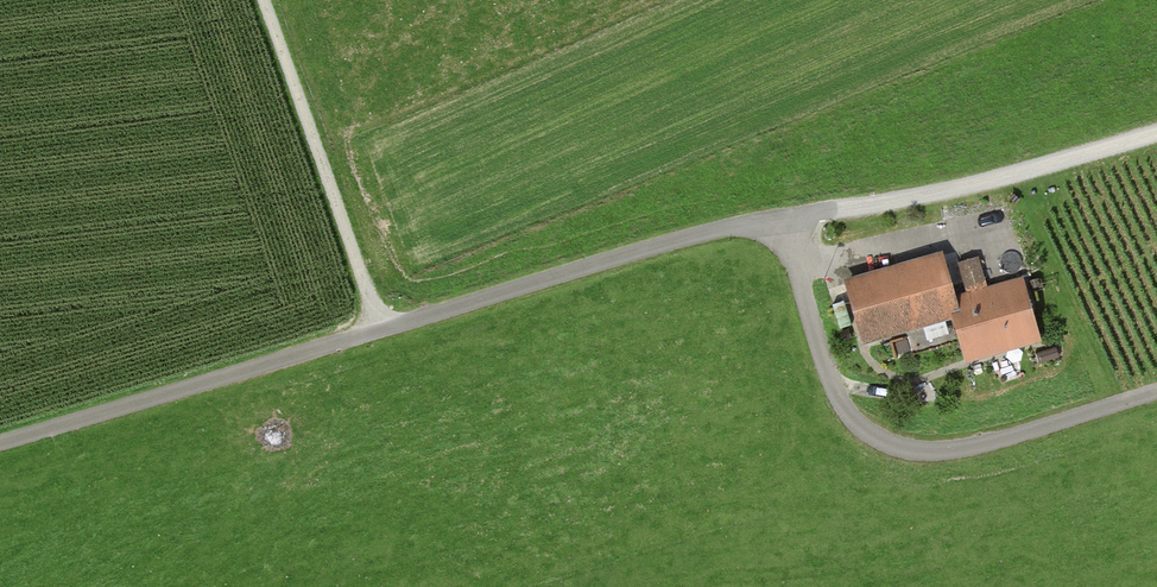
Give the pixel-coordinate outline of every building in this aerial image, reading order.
[(942,257),(844,284),(862,346),(959,319),(954,301),(942,257)] [(954,301),(959,319),(972,365),(1042,345),(1024,282),(1001,288),(993,258),(960,267),(968,297),(954,301)]
